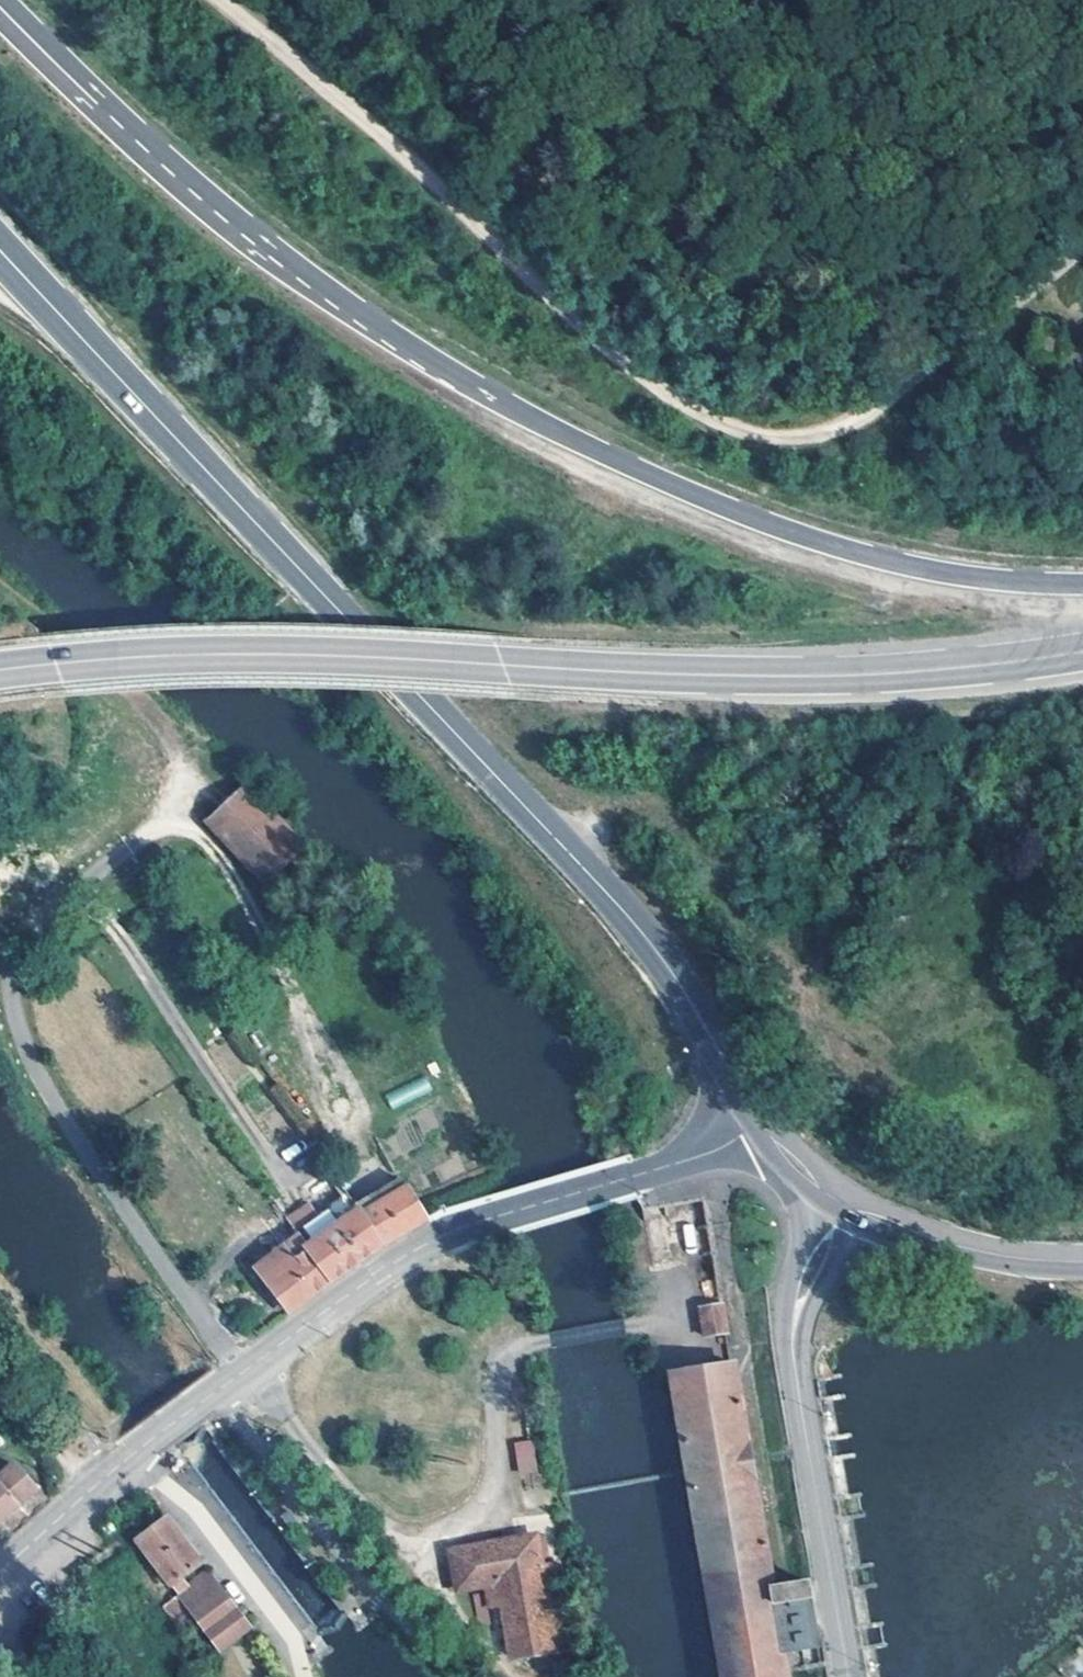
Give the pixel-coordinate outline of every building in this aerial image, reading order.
[(230,771),(189,810),(245,868),(286,828),(230,771)] [(391,1110),(432,1090),(424,1075),(384,1094),(391,1110)] [(333,1156),(322,1163),(333,1179),(342,1173),(333,1156)] [(345,1200),(364,1231),(409,1205),(386,1164),(355,1182),(359,1191),(345,1200)] [(333,1179),(310,1196),(319,1210),(343,1195),(333,1179)] [(345,1200),(343,1195),(319,1210),(310,1196),(278,1216),(281,1220),(316,1266),(364,1231),(345,1200)] [(264,1285),(274,1298),(316,1266),(281,1220),(240,1250),(258,1275),(251,1280),(258,1290),(264,1285)] [(697,1303),(700,1335),(728,1333),(725,1300),(697,1303)] [(721,1676),(794,1676),(790,1655),(819,1650),(807,1579),(771,1584),(736,1361),(673,1371),(721,1676)] [(536,1473),(533,1439),(514,1441),(518,1475),(536,1473)] [(12,1484),(0,1467),(0,1495),(12,1484)] [(152,1505),(122,1527),(204,1636),(234,1613),(205,1574),(182,1592),(180,1589),(186,1583),(176,1570),(173,1573),(165,1562),(184,1548),(153,1507),(152,1505)] [(539,1637),(519,1523),(435,1537),(442,1576),(468,1571),(482,1647),(539,1637)]
